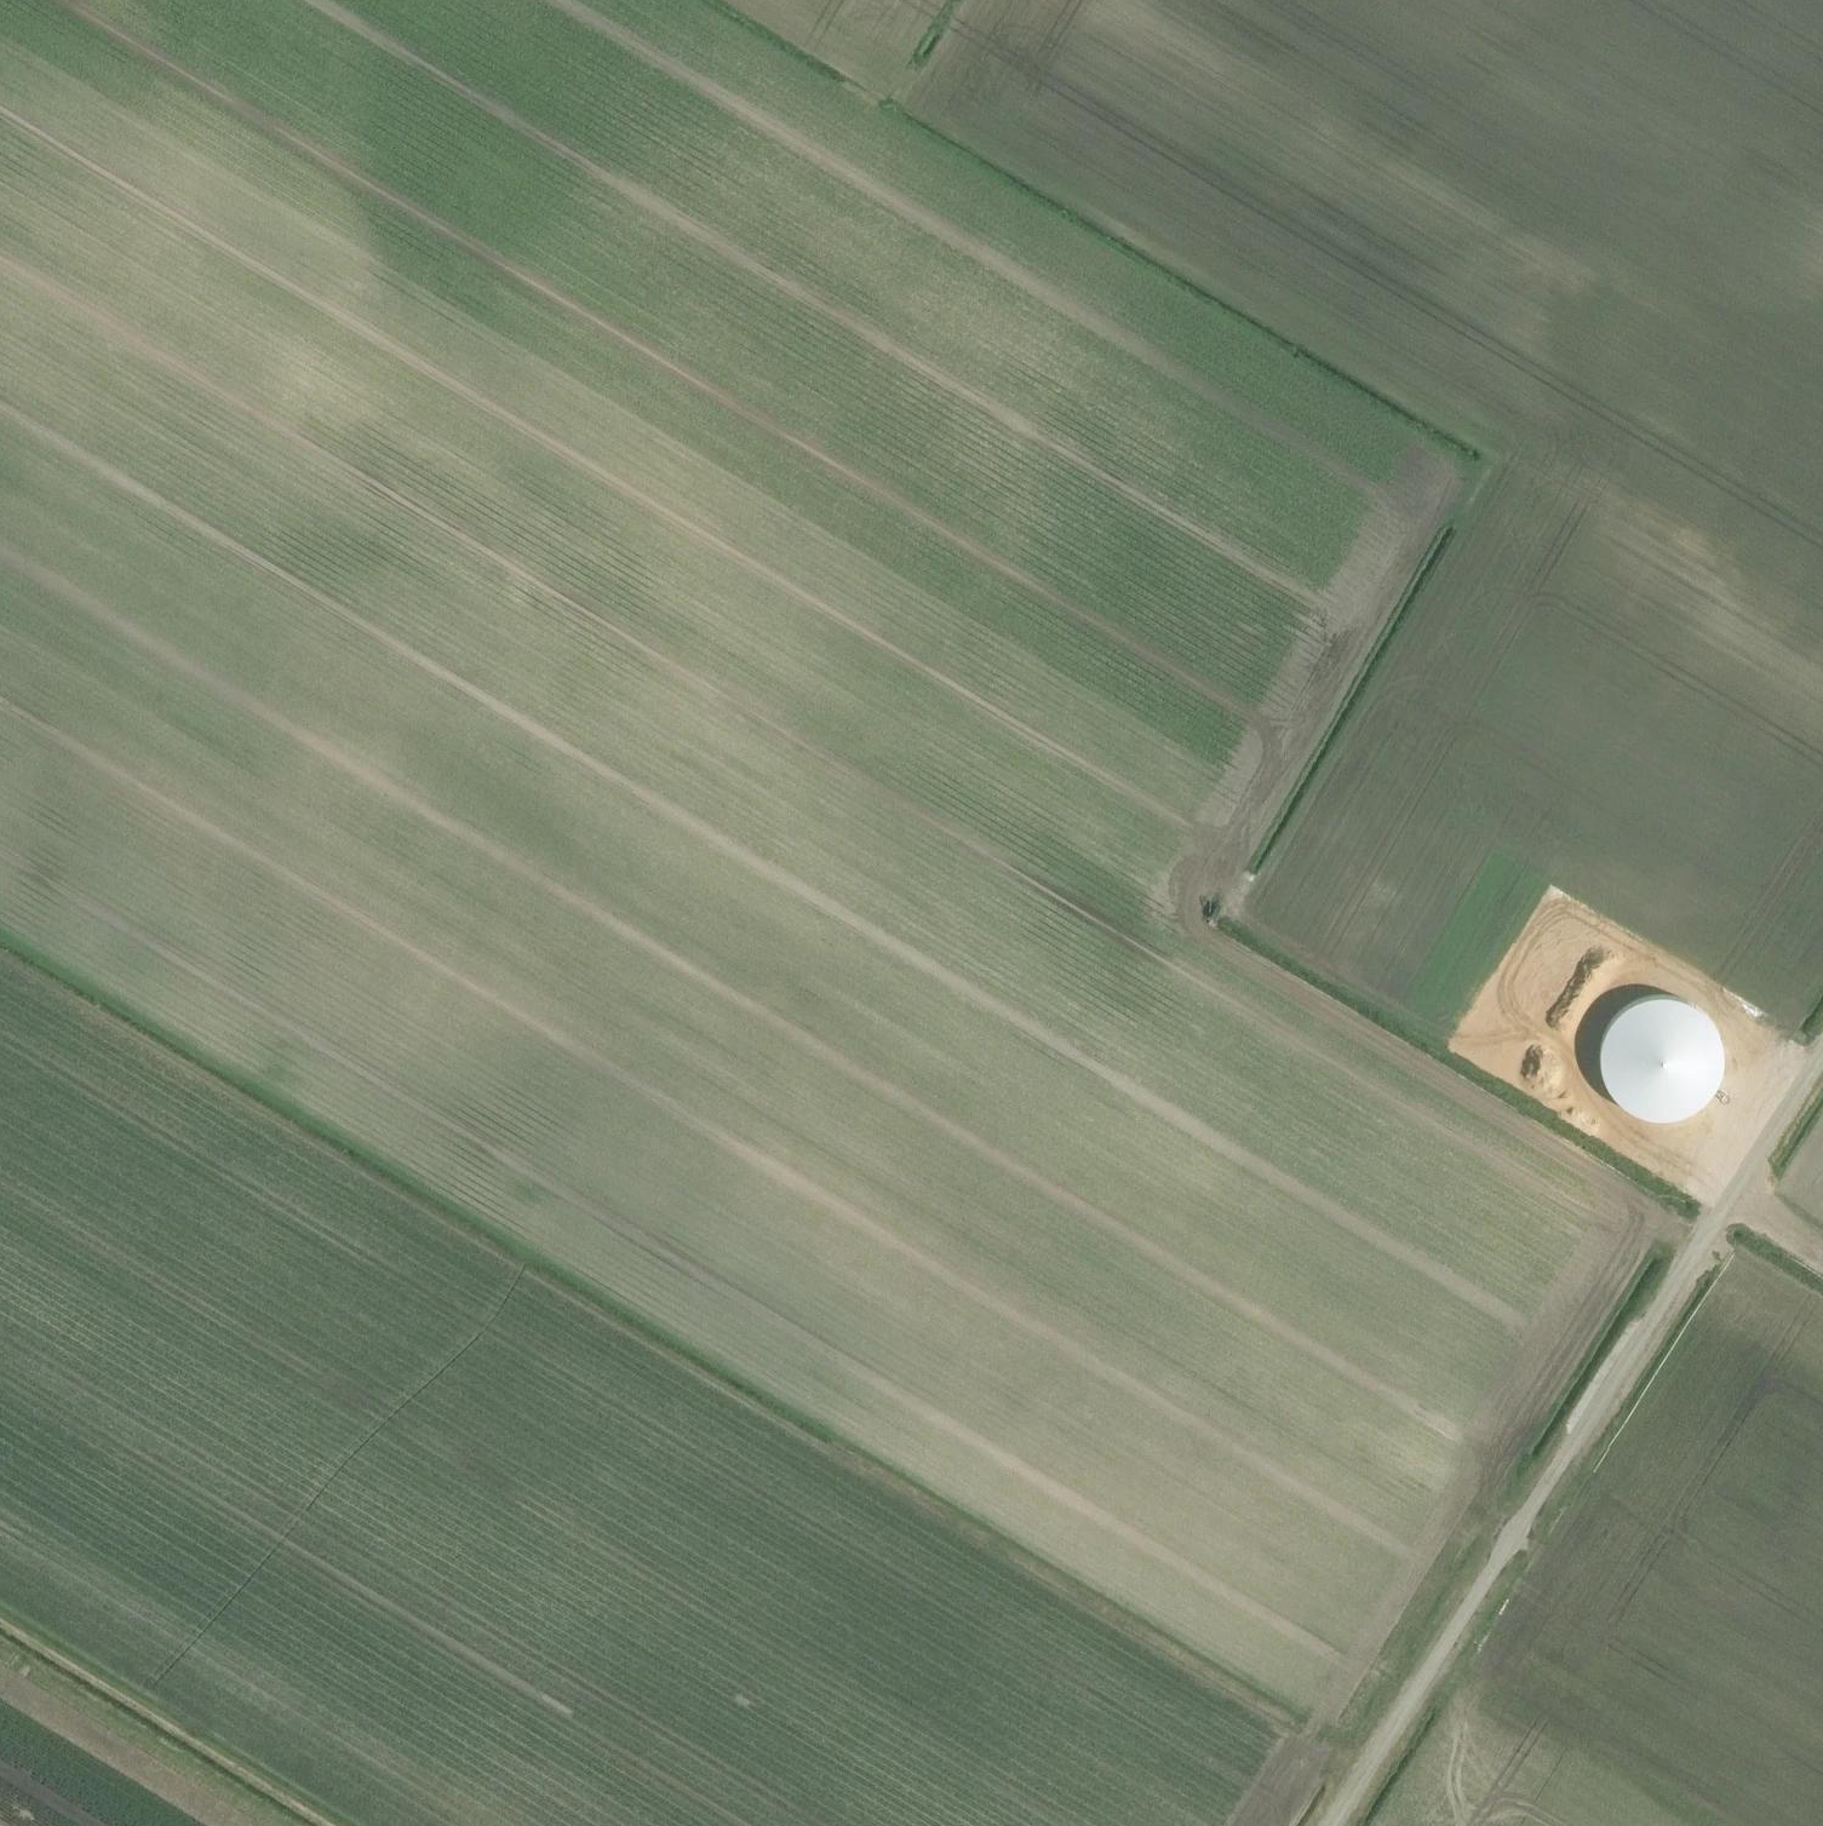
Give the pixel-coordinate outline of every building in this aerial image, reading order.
[(1673,951),(1663,950),(1652,951),(1642,953),(1632,958),(1624,964),(1616,971),(1610,980),(1606,990),(1603,1000),(1602,1010),(1603,1021),(1606,1031),(1610,1041),(1616,1049),(1624,1057),(1632,1063),(1642,1067),(1652,1070),(1663,1071),(1673,1070),(1683,1067),(1693,1063),(1702,1057),(1709,1049),(1715,1041),(1720,1031),(1722,1021),(1723,1010),(1722,1000),(1720,990),(1715,980),(1709,971),(1702,964),(1693,958),(1683,953),(1673,951)]
